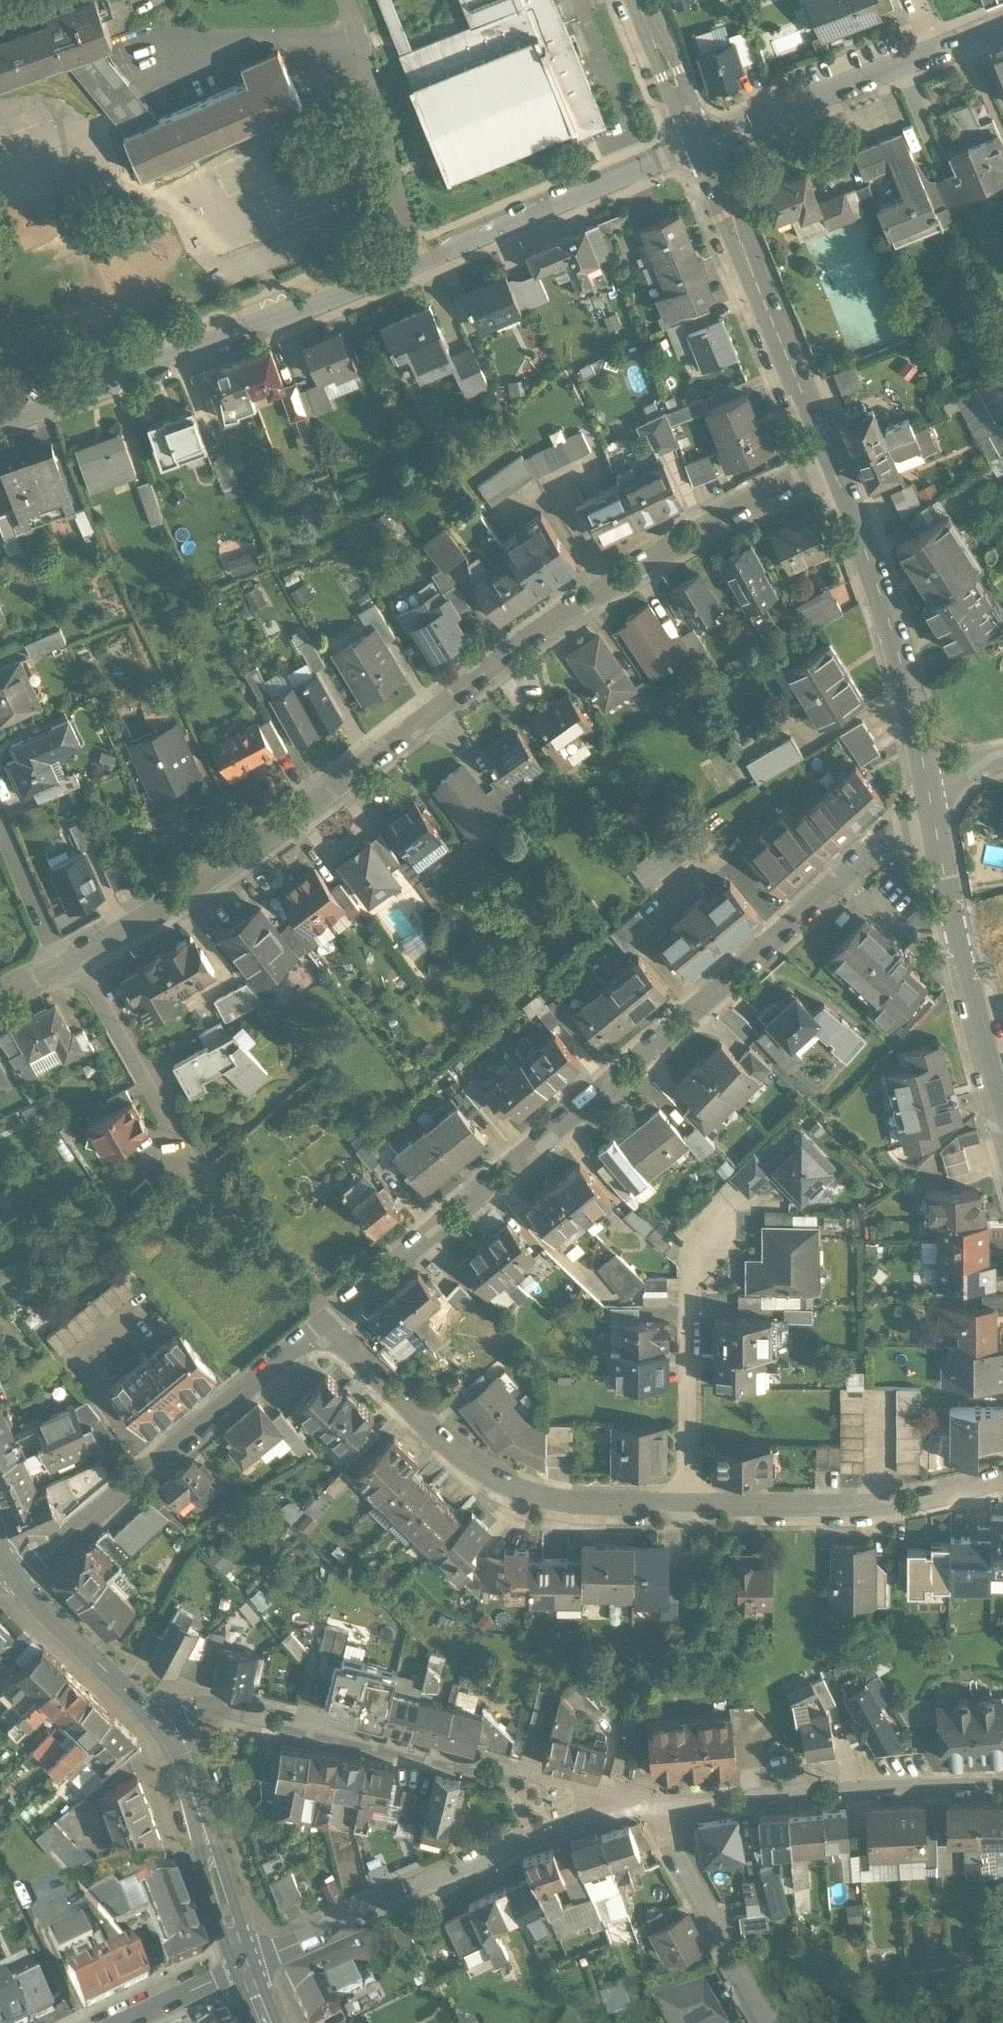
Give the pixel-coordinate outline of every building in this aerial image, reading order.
[(160,118),(108,62),(101,43),(112,40),(96,0),(75,0),(48,10),(50,17),(0,36),(0,81),(63,57),(129,132),(124,134),(142,174),(300,103),(277,50),(244,66),(249,78),(160,118)] [(391,0),(378,0),(401,56),(412,52),(391,0)] [(401,56),(412,85),(410,86),(447,178),(574,126),(578,135),(603,125),(557,14),(561,13),(557,4),(554,5),(552,0),(461,0),(472,27),(412,52),(401,56)] [(821,11),(817,13),(825,35),(877,15),(893,9),(890,0),(817,0),(821,11)] [(724,25),(711,30),(717,49),(731,44),(729,37),(724,25)] [(795,29),(764,36),(770,58),(800,50),(795,29)] [(711,30),(691,36),(709,90),(737,80),(734,72),(741,70),(739,64),(733,48),(732,48),(717,53),(716,49),(717,49),(711,30)] [(748,31),(729,37),(731,44),(732,48),(733,48),(739,64),(756,59),(748,31)] [(992,56),(1002,81),(1002,51),(992,56)] [(979,127),(969,105),(948,114),(956,132),(959,131),(969,153),(952,160),(958,174),(967,195),(975,191),(999,181),(1002,179),(1002,149),(991,122),(979,127)] [(924,189),(901,134),(853,154),(864,180),(892,169),(903,197),(877,208),(876,208),(883,223),(889,237),(890,236),(890,235),(932,217),(933,219),(935,218),(923,189),(924,189)] [(827,200),(817,204),(805,173),(786,181),(785,178),(771,184),(773,187),(761,192),(774,222),(790,216),(800,241),(837,226),(827,200)] [(958,174),(936,184),(945,204),(967,195),(958,174)] [(975,191),(987,217),(1002,209),(1002,189),(999,181),(975,191)] [(945,204),(936,184),(924,189),(923,189),(935,218),(941,230),(954,225),(945,204)] [(877,208),(867,186),(856,190),(865,214),(871,229),(883,223),(876,208),(877,208)] [(855,189),(827,200),(837,226),(863,215),(865,214),(856,190),(855,189)] [(678,213),(645,226),(659,261),(691,248),(688,240),(689,239),(678,213)] [(583,229),(527,253),(535,272),(553,264),(558,277),(571,271),(584,266),(597,260),(583,229)] [(691,248),(659,261),(671,291),(673,296),(698,286),(707,282),(696,256),(695,256),(691,248)] [(584,266),(571,271),(581,296),(594,290),(584,266)] [(506,274),(465,291),(465,293),(474,315),(480,328),(495,322),(498,329),(522,319),(518,310),(520,309),(521,310),(522,310),(513,289),(506,274)] [(548,298),(539,277),(527,283),(536,304),(548,298)] [(527,283),(513,289),(522,310),(536,304),(527,283)] [(698,286),(673,296),(671,291),(660,296),(671,325),(680,321),(701,313),(708,310),(698,286)] [(474,315),(465,293),(452,299),(461,320),(474,315)] [(430,306),(384,326),(392,346),(390,346),(395,356),(398,355),(394,347),(406,342),(418,370),(451,356),(430,306)] [(701,313),(680,321),(685,334),(689,333),(706,326),(701,313)] [(706,326),(689,333),(703,367),(737,354),(723,319),(706,326)] [(340,332),(321,339),(322,341),(307,347),(320,379),(339,371),(342,376),(356,370),(340,332)] [(284,391),(270,350),(239,361),(252,396),(268,390),(270,396),(284,391)] [(475,353),(452,364),(466,395),(488,385),(475,353)] [(239,361),(206,374),(214,395),(218,408),(242,399),(247,412),(256,408),(252,396),(239,361)] [(854,365),(832,374),(842,396),(863,387),(854,365)] [(214,395),(206,374),(190,379),(200,400),(214,395)] [(324,386),(309,391),(317,415),(333,409),(324,386)] [(974,387),(954,398),(989,461),(1002,453),(1002,426),(999,429),(974,387)] [(301,394),(288,399),(296,421),(309,417),(301,394)] [(746,395),(713,408),(729,447),(729,448),(762,434),(761,434),(746,395)] [(703,399),(666,414),(671,426),(708,412),(703,399)] [(863,406),(848,412),(851,419),(841,424),(855,456),(902,436),(896,424),(886,428),(881,433),(871,410),(866,412),(863,406)] [(666,414),(643,422),(654,446),(675,438),(671,426),(666,414)] [(196,416),(169,426),(167,420),(150,427),(156,443),(155,443),(163,465),(185,457),(183,453),(207,444),(196,416)] [(908,419),(896,424),(902,436),(913,431),(908,419)] [(902,436),(855,456),(868,488),(899,475),(890,454),(897,454),(917,446),(922,455),(936,449),(926,426),(913,431),(902,436)] [(762,434),(729,448),(729,447),(719,451),(726,469),(774,450),(767,431),(761,434),(762,434)] [(581,432),(532,455),(541,474),(590,451),(581,432)] [(125,441),(97,451),(95,446),(77,452),(92,492),(137,476),(125,441)] [(49,445),(5,462),(21,507),(29,527),(73,510),(49,445)] [(707,455),(685,465),(692,486),(716,477),(707,455)] [(522,457),(478,487),(491,507),(535,477),(522,457)] [(240,484),(228,458),(215,463),(227,490),(240,484)] [(662,459),(635,474),(632,468),(617,475),(622,486),(639,522),(681,498),(662,459)] [(910,483),(890,493),(903,520),(922,508),(910,483)] [(152,484),(139,488),(147,515),(161,511),(152,484)] [(622,486),(577,508),(586,527),(594,523),(602,540),(639,522),(622,486)] [(922,508),(907,518),(917,533),(948,513),(938,498),(922,508)] [(21,507),(10,512),(16,529),(19,536),(30,532),(29,527),(21,507)] [(0,515),(0,524),(6,541),(19,536),(16,529),(10,512),(0,515)] [(917,533),(896,546),(931,600),(965,578),(977,570),(958,539),(963,536),(948,513),(917,533)] [(790,527),(773,536),(790,569),(809,560),(806,555),(823,546),(808,516),(789,525),(790,527)] [(545,518),(504,547),(512,558),(536,592),(575,564),(554,534),(556,533),(545,518)] [(464,552),(444,526),(422,542),(443,569),(464,552)] [(751,546),(734,556),(733,553),(721,559),(723,562),(720,563),(742,601),(744,600),(750,610),(765,602),(759,592),(771,585),(763,571),(764,570),(751,546)] [(512,558),(474,585),(499,620),(537,593),(536,592),(512,558)] [(699,575),(672,592),(678,601),(672,605),(678,615),(684,611),(692,624),(715,609),(707,597),(711,594),(699,575)] [(931,600),(922,605),(951,650),(998,619),(989,605),(992,603),(984,591),(977,596),(965,578),(931,600)] [(471,604),(454,583),(442,591),(446,596),(448,595),(457,611),(459,612),(471,604)] [(443,598),(438,591),(400,615),(412,633),(418,629),(435,656),(466,637),(452,614),(457,611),(448,595),(446,596),(443,598)] [(828,604),(802,620),(808,633),(835,617),(828,604)] [(395,638),(376,605),(359,615),(370,634),(378,630),(386,644),(395,638)] [(671,642),(658,622),(659,621),(650,606),(628,620),(631,624),(623,630),(655,677),(670,667),(672,669),(684,661),(671,642)] [(760,634),(749,614),(738,620),(749,640),(760,634)] [(370,634),(335,655),(362,701),(405,676),(386,644),(378,630),(370,634)] [(694,632),(683,639),(693,655),(695,657),(706,650),(694,632)] [(683,639),(681,636),(671,642),(684,661),(693,655),(683,639)] [(631,687),(599,639),(570,658),(593,693),(592,694),(594,697),(597,694),(606,709),(622,699),(619,694),(631,687)] [(325,666),(311,640),(299,647),(308,663),(313,672),(325,666)] [(829,642),(786,669),(821,724),(864,697),(829,642)] [(0,669),(0,725),(36,709),(25,683),(29,681),(20,660),(0,669)] [(308,663),(288,675),(295,688),(317,729),(340,716),(318,675),(316,676),(313,672),(308,663)] [(273,695),(258,667),(245,673),(260,701),(273,695)] [(657,703),(644,684),(634,691),(646,710),(657,703)] [(295,688),(273,700),(295,740),(317,729),(295,688)] [(594,729),(569,695),(551,708),(550,706),(535,717),(553,742),(556,746),(559,745),(568,757),(586,744),(581,738),(594,729)] [(198,775),(168,708),(148,717),(146,713),(124,723),(155,793),(198,775)] [(70,720),(22,741),(23,743),(13,747),(19,760),(8,765),(23,800),(35,794),(54,786),(53,783),(44,764),(59,757),(57,753),(81,743),(70,720)] [(288,753),(271,721),(262,726),(275,752),(279,758),(288,753)] [(861,721),(839,735),(861,765),(879,754),(873,743),(876,741),(861,721)] [(249,733),(243,736),(241,734),(215,749),(234,783),(248,776),(244,768),(256,762),(255,760),(262,757),(263,758),(275,752),(262,726),(260,724),(248,731),(249,733)] [(518,733),(501,745),(499,742),(482,754),(499,778),(503,784),(507,781),(526,767),(531,775),(542,767),(518,733)] [(803,757),(790,737),(746,765),(758,785),(803,757)] [(568,757),(559,745),(556,746),(553,742),(543,749),(562,775),(574,766),(568,757)] [(855,765),(823,795),(853,827),(885,797),(855,765)] [(489,804),(463,768),(442,783),(444,787),(437,792),(471,839),(473,838),(471,836),(485,826),(486,828),(490,826),(487,822),(497,816),(497,815),(489,804)] [(77,773),(53,783),(54,786),(35,794),(39,804),(82,785),(77,773)] [(523,802),(507,781),(503,784),(499,778),(490,784),(499,797),(510,811),(523,802)] [(823,795),(793,821),(786,813),(744,851),(782,892),(797,878),(793,874),(802,866),(806,870),(807,870),(803,865),(812,857),(815,861),(841,838),(838,834),(848,825),(851,829),(853,827),(823,795)] [(510,811),(499,797),(489,804),(497,815),(497,816),(502,823),(513,815),(510,811)] [(448,848),(416,803),(386,825),(412,860),(412,859),(420,869),(448,848)] [(83,822),(72,827),(75,833),(70,835),(75,847),(80,845),(82,850),(93,845),(83,822)] [(635,868),(649,886),(709,840),(695,822),(635,868)] [(400,866),(379,837),(370,843),(391,872),(400,866)] [(370,843),(341,864),(369,903),(398,882),(391,872),(370,843)] [(84,856),(69,862),(71,866),(55,873),(72,911),(102,897),(84,856)] [(420,869),(412,859),(412,860),(401,868),(419,892),(430,883),(420,869)] [(126,861),(104,871),(114,893),(136,883),(126,861)] [(330,891),(314,870),(297,883),(325,921),(342,908),(343,908),(330,891)] [(876,888),(872,885),(869,888),(867,886),(848,903),(831,922),(849,938),(861,925),(871,924),(902,952),(912,941),(912,927),(909,924),(924,907),(887,875),(876,888)] [(325,921),(297,883),(279,896),(295,918),(308,934),(309,933),(325,921)] [(359,911),(339,884),(330,891),(343,908),(342,908),(350,918),(359,911)] [(730,884),(709,902),(704,896),(670,925),(675,931),(658,945),(685,977),(757,916),(730,884)] [(281,934),(261,909),(224,939),(258,983),(295,955),(296,954),(281,934)] [(653,930),(638,913),(624,924),(639,941),(653,930)] [(308,934),(295,918),(286,925),(289,928),(308,953),(318,945),(309,933),(308,934)] [(639,941),(624,924),(610,936),(624,953),(639,941)] [(902,952),(871,924),(861,925),(849,938),(829,961),(875,1002),(868,1009),(887,1026),(919,990),(919,981),(905,969),(912,961),(902,952)] [(308,953),(289,928),(281,934),(296,954),(295,955),(299,960),(308,953)] [(156,958),(124,976),(125,978),(128,976),(141,999),(138,1001),(149,1021),(166,1011),(164,1008),(182,998),(179,993),(214,973),(202,951),(199,953),(191,939),(174,948),(176,953),(167,958),(165,956),(157,960),(156,958)] [(638,959),(605,987),(605,988),(632,1020),(665,991),(638,959)] [(246,984),(215,1001),(226,1021),(261,1002),(246,984)] [(575,1013),(574,1014),(582,1023),(601,1045),(632,1020),(605,988),(575,1013)] [(887,1026),(886,1027),(901,1040),(934,1004),(919,990),(887,1026)] [(554,1015),(537,995),(522,1007),(531,1017),(536,1013),(549,1029),(559,1021),(554,1015)] [(864,1038),(823,1003),(812,1013),(795,995),(780,1008),(773,1001),(759,1015),(770,1027),(790,1048),(792,1047),(814,1026),(835,1044),(832,1047),(846,1059),(864,1038)] [(567,1004),(554,1015),(559,1021),(570,1033),(582,1023),(574,1014),(575,1013),(567,1004)] [(56,1006),(13,1029),(24,1050),(37,1074),(65,1060),(66,1061),(84,1052),(75,1035),(74,1033),(71,1035),(56,1006)] [(222,1023),(201,1035),(208,1047),(229,1036),(222,1023)] [(790,1048),(770,1027),(758,1038),(789,1070),(802,1058),(792,1047),(790,1048)] [(14,1031),(0,1038),(0,1043),(10,1057),(24,1050),(14,1031)] [(95,1051),(84,1031),(75,1035),(84,1052),(86,1056),(95,1051)] [(208,1047),(176,1065),(192,1093),(189,1094),(189,1095),(210,1088),(209,1086),(208,1087),(204,1080),(226,1067),(251,1085),(246,1090),(247,1091),(269,1073),(234,1033),(229,1036),(208,1047)] [(555,1034),(521,1062),(546,1091),(580,1063),(555,1034)] [(901,1042),(865,1077),(868,1088),(864,1089),(866,1094),(847,1098),(860,1145),(882,1139),(885,1151),(908,1145),(889,1074),(915,1067),(911,1052),(901,1042)] [(738,1060),(721,1045),(701,1066),(701,1067),(735,1098),(737,1101),(757,1079),(758,1078),(738,1060)] [(915,1067),(889,1074),(908,1145),(934,1138),(930,1123),(957,1116),(938,1045),(911,1052),(915,1067)] [(771,1069),(749,1048),(738,1060),(758,1078),(757,1079),(759,1082),(771,1069)] [(546,1091),(521,1062),(485,1092),(490,1099),(500,1111),(508,1104),(517,1115),(546,1091)] [(735,1098),(701,1067),(701,1066),(699,1064),(678,1086),(695,1102),(715,1120),(715,1119),(735,1098)] [(9,1086),(0,1069),(0,1091),(9,1086)] [(485,1092),(474,1079),(462,1088),(479,1109),(490,1099),(485,1092)] [(479,1109),(462,1088),(451,1098),(457,1106),(468,1118),(479,1109)] [(131,1102),(84,1128),(87,1134),(87,1141),(100,1144),(106,1154),(148,1131),(131,1102)] [(715,1120),(695,1102),(683,1115),(696,1127),(704,1136),(718,1121),(715,1119),(715,1120)] [(457,1106),(438,1122),(440,1125),(428,1135),(454,1165),(474,1148),(472,1146),(482,1138),(484,1140),(485,1139),(468,1118),(457,1106)] [(683,1139),(659,1110),(649,1119),(651,1120),(640,1129),(638,1127),(618,1144),(613,1138),(598,1150),(617,1173),(632,1192),(647,1180),(645,1177),(662,1163),(660,1160),(669,1153),(673,1158),(688,1146),(683,1139)] [(704,1136),(696,1127),(683,1139),(688,1146),(699,1160),(715,1147),(704,1136)] [(396,1153),(395,1154),(402,1163),(425,1190),(454,1165),(428,1135),(424,1130),(396,1153)] [(977,1130),(956,1136),(959,1146),(979,1140),(977,1130)] [(767,1166),(765,1167),(771,1173),(800,1203),(809,1195),(811,1197),(812,1195),(810,1193),(821,1181),(824,1184),(825,1183),(823,1181),(835,1168),(835,1167),(801,1132),(767,1166)] [(396,1153),(384,1139),(372,1148),(382,1160),(392,1172),(402,1163),(395,1154),(396,1153)] [(372,1148),(367,1142),(356,1151),(371,1169),(382,1160),(372,1148)] [(963,1148),(942,1154),(948,1176),(969,1170),(963,1148)] [(754,1153),(730,1177),(748,1195),(771,1173),(765,1167),(767,1166),(754,1153)] [(610,1203),(579,1165),(553,1187),(581,1220),(584,1224),(610,1203)] [(632,1192),(617,1173),(608,1181),(620,1195),(624,1199),(632,1192)] [(154,1190),(146,1180),(129,1195),(137,1204),(154,1190)] [(378,1189),(375,1186),(361,1197),(351,1185),(342,1193),(374,1232),(397,1212),(390,1203),(394,1199),(383,1185),(378,1189)] [(581,1220),(553,1187),(525,1210),(552,1242),(565,1231),(569,1236),(584,1224),(581,1220)] [(978,1190),(926,1190),(926,1195),(921,1200),(930,1209),(930,1220),(939,1220),(983,1220),(983,1202),(978,1202),(978,1190)] [(672,1245),(634,1209),(625,1218),(645,1238),(646,1237),(663,1254),(672,1245)] [(792,1213),(764,1213),(764,1226),(792,1226),(792,1213)] [(983,1220),(939,1220),(939,1240),(985,1240),(985,1220),(983,1220)] [(506,1225),(483,1244),(511,1278),(516,1282),(523,1276),(518,1270),(533,1258),(506,1225)] [(764,1226),(763,1226),(763,1260),(747,1260),(747,1290),(805,1291),(805,1248),(818,1248),(818,1226),(792,1226),(764,1226)] [(985,1240),(939,1240),(939,1260),(985,1260),(985,1240)] [(511,1278),(483,1244),(460,1263),(487,1296),(502,1283),(507,1290),(516,1282),(511,1278)] [(644,1282),(616,1255),(601,1267),(627,1299),(644,1283),(644,1282)] [(939,1260),(936,1260),(936,1281),(965,1281),(992,1281),(992,1260),(985,1260),(939,1260)] [(0,1269),(0,1283),(19,1275),(13,1263),(0,1269)] [(128,1269),(47,1337),(61,1354),(143,1285),(128,1269)] [(426,1282),(418,1272),(391,1294),(414,1321),(427,1310),(440,1299),(437,1295),(441,1291),(431,1278),(426,1282)] [(667,1279),(644,1279),(644,1282),(644,1283),(644,1291),(667,1291),(667,1279)] [(965,1281),(936,1281),(936,1293),(965,1293),(965,1281)] [(528,1294),(516,1282),(507,1290),(518,1302),(528,1294)] [(478,1304),(458,1284),(447,1296),(467,1315),(478,1304)] [(982,1293),(981,1305),(993,1305),(1002,1305),(1002,1293),(982,1293)] [(414,1321),(391,1294),(368,1313),(377,1323),(372,1327),(383,1341),(388,1337),(391,1340),(404,1329),(414,1321)] [(666,1295),(643,1295),(643,1307),(666,1307),(666,1295)] [(762,1295),(738,1295),(738,1307),(762,1307),(762,1295)] [(981,1305),(941,1305),(941,1326),(957,1326),(960,1330),(960,1345),(993,1345),(993,1305),(981,1305)] [(638,1307),(610,1307),(610,1325),(622,1325),(622,1323),(638,1323),(638,1307)] [(812,1307),(784,1307),(784,1321),(812,1321),(812,1307)] [(430,1322),(424,1319),(430,1314),(427,1310),(414,1321),(429,1340),(444,1353),(450,1347),(443,1338),(430,1322)] [(770,1319),(714,1319),(714,1353),(762,1353),(770,1353),(770,1319)] [(444,1353),(429,1340),(414,1321),(404,1329),(420,1349),(422,1348),(434,1362),(444,1353)] [(638,1323),(622,1323),(622,1325),(622,1351),(666,1351),(666,1323),(638,1323)] [(180,1330),(110,1389),(145,1432),(216,1373),(180,1330)] [(402,1360),(386,1344),(376,1353),(397,1374),(406,1366),(401,1361),(402,1360)] [(948,1345),(948,1369),(958,1369),(958,1383),(1002,1383),(1002,1345),(993,1345),(960,1345),(948,1345)] [(622,1351),(610,1351),(610,1367),(616,1368),(616,1383),(666,1383),(666,1351),(622,1351)] [(762,1353),(714,1353),(714,1367),(718,1367),(718,1387),(762,1387),(762,1353)] [(344,1393),(326,1375),(294,1407),(326,1439),(329,1436),(342,1449),(343,1448),(368,1422),(373,1417),(347,1391),(344,1393)] [(482,1375),(462,1391),(470,1400),(470,1401),(490,1384),(482,1375)] [(525,1422),(509,1403),(513,1399),(496,1379),(490,1384),(470,1401),(470,1400),(462,1407),(495,1447),(498,1444),(546,1468),(546,1453),(546,1432),(525,1422)] [(0,1383),(0,1402),(9,1397),(2,1382),(0,1383)] [(864,1387),(840,1387),(840,1399),(864,1399),(864,1387)] [(920,1387),(896,1387),(896,1399),(920,1399),(920,1387)] [(864,1399),(840,1399),(840,1411),(864,1411),(864,1399)] [(920,1399),(896,1399),(896,1411),(920,1411),(920,1399)] [(0,1404),(0,1463),(22,1453),(15,1438),(9,1425),(13,1423),(9,1413),(5,1415),(0,1404)] [(259,1404),(224,1433),(235,1446),(230,1450),(243,1466),(271,1443),(269,1441),(281,1431),(271,1419),(259,1404)] [(75,1407),(36,1424),(38,1428),(15,1438),(22,1453),(40,1445),(83,1426),(75,1407)] [(937,1407),(937,1436),(929,1436),(929,1479),(962,1471),(962,1460),(977,1460),(977,1442),(1002,1442),(1002,1407),(937,1407)] [(864,1411),(840,1411),(840,1423),(864,1423),(864,1411)] [(920,1411),(896,1411),(896,1423),(920,1424),(920,1411)] [(299,1433),(280,1412),(271,1419),(281,1431),(283,1433),(282,1434),(288,1442),(299,1433)] [(83,1426),(40,1445),(45,1457),(49,1466),(99,1444),(99,1442),(113,1436),(100,1419),(83,1426)] [(368,1422),(343,1448),(354,1459),(379,1434),(368,1422)] [(864,1423),(840,1423),(840,1435),(864,1435),(864,1423)] [(920,1424),(896,1423),(896,1435),(920,1435),(920,1424)] [(572,1425),(546,1425),(546,1432),(546,1453),(572,1453),(572,1425)] [(666,1425),(613,1425),(613,1458),(611,1458),(611,1473),(665,1473),(666,1425)] [(864,1435),(840,1435),(840,1445),(840,1447),(864,1447),(864,1435)] [(920,1435),(896,1435),(896,1447),(920,1447),(920,1435)] [(393,1436),(354,1476),(366,1488),(370,1484),(381,1495),(377,1499),(379,1500),(410,1468),(418,1460),(393,1436)] [(770,1444),(714,1444),(714,1475),(770,1475),(770,1444)] [(0,1463),(0,1500),(3,1506),(38,1490),(38,1489),(28,1465),(45,1457),(40,1445),(22,1453),(0,1463)] [(840,1445),(816,1445),(816,1468),(840,1468),(840,1459),(840,1447),(840,1445)] [(864,1447),(840,1447),(840,1459),(863,1459),(864,1447)] [(920,1447),(896,1447),(896,1460),(920,1460),(920,1447)] [(863,1459),(840,1459),(840,1468),(840,1471),(863,1471),(863,1459)] [(209,1482),(191,1460),(160,1486),(178,1508),(209,1482)] [(920,1460),(896,1460),(896,1471),(920,1472),(920,1460)] [(100,1462),(48,1485),(62,1517),(111,1475),(100,1462)] [(410,1468),(379,1500),(397,1518),(428,1486),(410,1468)] [(343,1471),(326,1488),(334,1496),(351,1480),(343,1471)] [(48,1485),(38,1489),(38,1490),(3,1506),(16,1536),(19,1535),(22,1543),(40,1535),(62,1517),(48,1485)] [(428,1486),(397,1518),(415,1535),(446,1504),(428,1486)] [(150,1502),(114,1537),(107,1530),(85,1548),(94,1557),(91,1561),(108,1578),(121,1565),(120,1564),(169,1519),(150,1502)] [(446,1504),(415,1535),(433,1553),(464,1521),(446,1504)] [(433,1553),(461,1581),(473,1568),(467,1563),(476,1554),(471,1549),(489,1530),(472,1513),(433,1553)] [(990,1514),(990,1570),(1002,1570),(1002,1514),(990,1514)] [(925,1547),(906,1547),(906,1558),(898,1558),(898,1581),(906,1581),(906,1591),(925,1591),(925,1583),(930,1583),(930,1586),(950,1586),(950,1541),(930,1541),(930,1549),(926,1549),(925,1547)] [(664,1545),(644,1545),(644,1544),(636,1544),(636,1545),(634,1545),(633,1597),(661,1597),(664,1597),(664,1580),(664,1578),(665,1578),(665,1570),(664,1570),(664,1545)] [(633,1545),(581,1545),(581,1558),(581,1595),(615,1595),(615,1601),(633,1601),(633,1597),(634,1545),(633,1545)] [(874,1545),(832,1545),(832,1597),(873,1597),(874,1597),(874,1572),(874,1545)] [(94,1557),(85,1548),(81,1552),(54,1579),(79,1606),(108,1578),(91,1561),(94,1557)] [(515,1556),(504,1556),(504,1561),(499,1560),(498,1567),(498,1580),(499,1580),(509,1580),(509,1598),(529,1598),(529,1559),(529,1549),(515,1549),(515,1556)] [(752,1562),(752,1553),(745,1553),(737,1553),(737,1561),(752,1562)] [(476,1554),(467,1563),(473,1568),(461,1581),(478,1598),(480,1589),(487,1557),(476,1554)] [(487,1557),(480,1589),(497,1589),(499,1580),(498,1580),(498,1567),(499,1560),(487,1557)] [(555,1558),(529,1559),(529,1598),(529,1601),(555,1601),(555,1558)] [(581,1558),(555,1558),(555,1601),(581,1601),(581,1595),(581,1558)] [(752,1562),(737,1561),(737,1601),(772,1601),(772,1565),(752,1565),(752,1562)] [(886,1572),(874,1572),(874,1597),(873,1597),(873,1604),(886,1604),(886,1572)] [(108,1578),(79,1606),(101,1628),(108,1633),(135,1607),(108,1578)] [(677,1616),(677,1580),(664,1580),(664,1597),(661,1597),(661,1616),(677,1616)] [(192,1617),(178,1609),(168,1629),(182,1636),(186,1629),(192,1617)] [(9,1648),(16,1641),(15,1641),(0,1626),(0,1657),(9,1648)] [(182,1636),(168,1629),(162,1640),(152,1659),(153,1660),(152,1661),(163,1667),(176,1672),(185,1655),(196,1634),(186,1629),(182,1636)] [(24,1632),(15,1641),(16,1641),(9,1648),(17,1656),(33,1641),(24,1632)] [(162,1640),(150,1633),(139,1653),(152,1659),(162,1640)] [(17,1656),(15,1658),(23,1667),(41,1649),(33,1641),(17,1656)] [(0,1690),(0,1692),(10,1702),(30,1681),(36,1687),(43,1693),(66,1670),(43,1648),(23,1667),(0,1690)] [(264,1657),(219,1648),(216,1660),(212,1684),(211,1686),(249,1694),(252,1679),(260,1680),(264,1657)] [(202,1659),(185,1655),(176,1672),(199,1682),(202,1659)] [(216,1660),(202,1656),(202,1659),(199,1682),(212,1684),(216,1660)] [(331,1702),(329,1711),(383,1725),(392,1691),(397,1671),(342,1657),(340,1667),(334,1666),(326,1700),(331,1702)] [(834,1661),(822,1668),(830,1687),(842,1681),(834,1661)] [(439,1674),(427,1664),(421,1687),(434,1690),(439,1674)] [(12,1724),(8,1729),(17,1739),(52,1704),(66,1718),(90,1693),(66,1670),(43,1693),(12,1724)] [(878,1705),(866,1685),(861,1687),(856,1675),(847,1679),(848,1680),(847,1680),(850,1686),(845,1690),(853,1707),(850,1708),(853,1716),(860,1734),(861,1734),(867,1730),(877,1746),(896,1736),(879,1705),(878,1705)] [(878,1675),(864,1682),(866,1685),(878,1705),(879,1705),(891,1697),(878,1675)] [(810,1679),(787,1691),(793,1702),(796,1721),(801,1720),(800,1719),(807,1718),(803,1697),(816,1691),(810,1679)] [(573,1682),(559,1695),(573,1709),(586,1696),(573,1682)] [(11,1704),(2,1714),(12,1724),(43,1693),(36,1687),(30,1693),(31,1694),(16,1709),(11,1704)] [(432,1693),(420,1690),(418,1698),(410,1732),(445,1741),(453,1707),(430,1701),(432,1693)] [(585,1741),(567,1736),(574,1709),(573,1709),(559,1695),(559,1694),(559,1695),(538,1690),(531,1715),(552,1720),(546,1745),(541,1765),(577,1773),(585,1741)] [(418,1698),(392,1691),(383,1725),(410,1732),(418,1698)] [(586,1696),(573,1709),(574,1709),(567,1736),(585,1741),(590,1724),(602,1713),(586,1696)] [(968,1701),(963,1699),(958,1699),(953,1702),(953,1703),(938,1704),(943,1760),(948,1759),(948,1760),(962,1759),(962,1758),(989,1756),(989,1757),(1002,1755),(1002,1701),(993,1702),(992,1699),(987,1697),(982,1697),(977,1700),(977,1701),(968,1701)] [(94,1698),(71,1722),(86,1737),(76,1740),(51,1766),(58,1774),(63,1769),(67,1766),(114,1718),(94,1698)] [(514,1740),(484,1710),(483,1715),(453,1707),(445,1741),(474,1748),(477,1736),(487,1739),(485,1747),(511,1752),(514,1740)] [(807,1718),(800,1719),(801,1720),(806,1752),(833,1747),(827,1714),(807,1718)] [(552,1720),(531,1715),(525,1740),(546,1745),(552,1720)] [(730,1715),(648,1723),(652,1776),(735,1769),(730,1715)] [(853,1716),(841,1720),(850,1742),(862,1738),(861,1734),(860,1734),(853,1716)] [(67,1766),(63,1769),(72,1778),(87,1762),(97,1753),(99,1748),(106,1754),(103,1757),(110,1764),(135,1738),(114,1718),(67,1766)] [(49,1733),(31,1751),(46,1765),(52,1758),(51,1757),(62,1746),(49,1733)] [(594,1743),(585,1741),(577,1773),(596,1777),(606,1742),(604,1737),(596,1734),(594,1743)] [(310,1751),(281,1746),(279,1758),(274,1757),(271,1773),(277,1774),(275,1782),(292,1784),(286,1816),(298,1818),(304,1786),(310,1751)] [(339,1756),(310,1751),(304,1786),(319,1789),(313,1822),(326,1824),(339,1756)] [(366,1760),(339,1756),(326,1824),(339,1827),(345,1794),(359,1796),(366,1760)] [(393,1765),(366,1760),(359,1796),(353,1828),(367,1830),(372,1804),(370,1798),(387,1801),(393,1765)] [(87,1762),(72,1778),(77,1784),(69,1791),(77,1801),(102,1780),(87,1762)] [(459,1780),(436,1774),(420,1834),(444,1840),(459,1780)] [(137,1777),(116,1784),(118,1790),(101,1797),(123,1854),(119,1856),(119,1857),(161,1842),(137,1777)] [(978,1803),(948,1804),(949,1840),(965,1840),(966,1873),(981,1873),(978,1845),(978,1844),(978,1839),(978,1803)] [(978,1803),(978,1839),(990,1839),(1002,1839),(1002,1803),(978,1803)] [(917,1805),(894,1807),(897,1853),(923,1851),(924,1851),(923,1829),(922,1809),(917,1805)] [(894,1807),(867,1809),(869,1833),(870,1855),(872,1854),(897,1853),(894,1807)] [(845,1810),(821,1812),(824,1844),(848,1842),(845,1810)] [(821,1812),(787,1815),(789,1852),(790,1855),(791,1871),(791,1873),(805,1872),(804,1856),(801,1850),(824,1848),(824,1844),(821,1812)] [(787,1815),(748,1818),(751,1835),(756,1854),(782,1852),(789,1852),(787,1815)] [(91,1866),(53,1821),(35,1836),(71,1878),(91,1866)] [(714,1821),(692,1825),(701,1868),(723,1863),(721,1851),(714,1821)] [(634,1825),(601,1836),(611,1865),(622,1861),(639,1856),(632,1833),(636,1832),(634,1825)] [(936,1829),(923,1829),(924,1851),(923,1851),(924,1865),(935,1864),(937,1864),(936,1843),(936,1829)] [(870,1855),(869,1833),(856,1833),(860,1869),(872,1868),(872,1854),(870,1855)] [(743,1846),(721,1851),(723,1863),(726,1863),(728,1873),(758,1867),(756,1854),(751,1835),(741,1837),(743,1846)] [(601,1836),(572,1846),(582,1871),(592,1896),(595,1904),(606,1899),(598,1878),(594,1876),(592,1871),(611,1865),(601,1836)] [(990,1839),(978,1839),(978,1844),(978,1845),(981,1873),(994,1873),(992,1845),(990,1839)] [(848,1842),(824,1844),(824,1848),(827,1879),(839,1878),(837,1850),(848,1849),(848,1842)] [(952,1843),(936,1843),(937,1864),(935,1864),(936,1873),(952,1873),(952,1843)] [(572,1846),(523,1861),(531,1878),(549,1914),(564,1908),(563,1907),(552,1882),(582,1871),(572,1846)] [(789,1852),(782,1852),(779,1861),(780,1872),(791,1871),(790,1855),(789,1852)] [(626,1872),(622,1861),(611,1865),(627,1913),(632,1911),(626,1894),(634,1891),(627,1872),(626,1872)] [(772,1865),(759,1869),(768,1901),(771,1913),(772,1916),(785,1912),(772,1865)] [(172,1871),(135,1884),(140,1895),(148,1915),(169,1967),(202,1954),(205,1948),(179,1880),(176,1881),(172,1871)] [(291,1872),(269,1882),(280,1905),(301,1895),(291,1872)] [(805,1872),(791,1873),(792,1887),(807,1885),(805,1872)] [(106,1884),(101,1875),(80,1889),(114,1928),(148,1915),(140,1895),(136,1896),(135,1895),(122,1900),(113,1880),(106,1884)] [(531,1878),(507,1890),(529,1937),(553,1925),(531,1878)] [(506,1888),(468,1906),(470,1911),(486,1943),(464,1954),(470,1966),(492,1956),(495,1963),(507,1957),(500,1940),(498,1941),(493,1931),(520,1918),(507,1890),(506,1888)] [(592,1896),(563,1907),(564,1908),(549,1914),(558,1933),(600,1918),(595,1904),(592,1896)] [(768,1901),(745,1904),(746,1916),(765,1914),(771,1913),(768,1901)] [(862,1902),(845,1905),(849,1926),(864,1923),(862,1902)] [(486,1943),(470,1911),(445,1923),(461,1955),(464,1954),(486,1943)] [(664,1913),(642,1925),(649,1937),(652,1935),(651,1934),(669,1924),(664,1913)] [(746,1916),(741,1917),(742,1932),(767,1929),(765,1914),(746,1916)] [(84,1916),(49,1933),(59,1954),(71,1948),(94,1937),(84,1916)] [(669,1924),(651,1934),(652,1935),(665,1959),(670,1960),(688,1951),(693,1952),(701,1948),(703,1943),(689,1917),(684,1916),(669,1924)] [(406,1922),(395,1927),(405,1946),(415,1941),(406,1922)] [(368,1939),(335,1954),(286,1977),(296,1999),(328,1984),(346,1975),(377,1959),(368,1939)] [(132,1942),(98,1959),(99,1961),(84,1968),(76,1951),(73,1952),(71,1948),(59,1954),(85,2008),(149,1978),(132,1942)] [(46,1964),(34,1969),(50,2002),(62,1996),(46,1964)] [(34,1969),(33,1967),(8,1979),(29,2022),(54,2010),(34,1969)] [(346,1975),(328,1984),(332,1992),(350,1983),(346,1975)] [(29,2022),(8,1979),(7,1976),(0,1979),(0,2022),(26,2022),(29,2022)] [(296,1999),(308,2022),(319,2022),(342,2012),(332,1992),(328,1984),(296,1999)] [(661,2000),(673,2022),(679,2022),(712,2005),(702,1988),(661,2000)] [(186,2019),(188,2022),(231,2022),(220,2002),(186,2019)] [(713,2004),(712,2005),(679,2022),(724,2022),(713,2004)]
